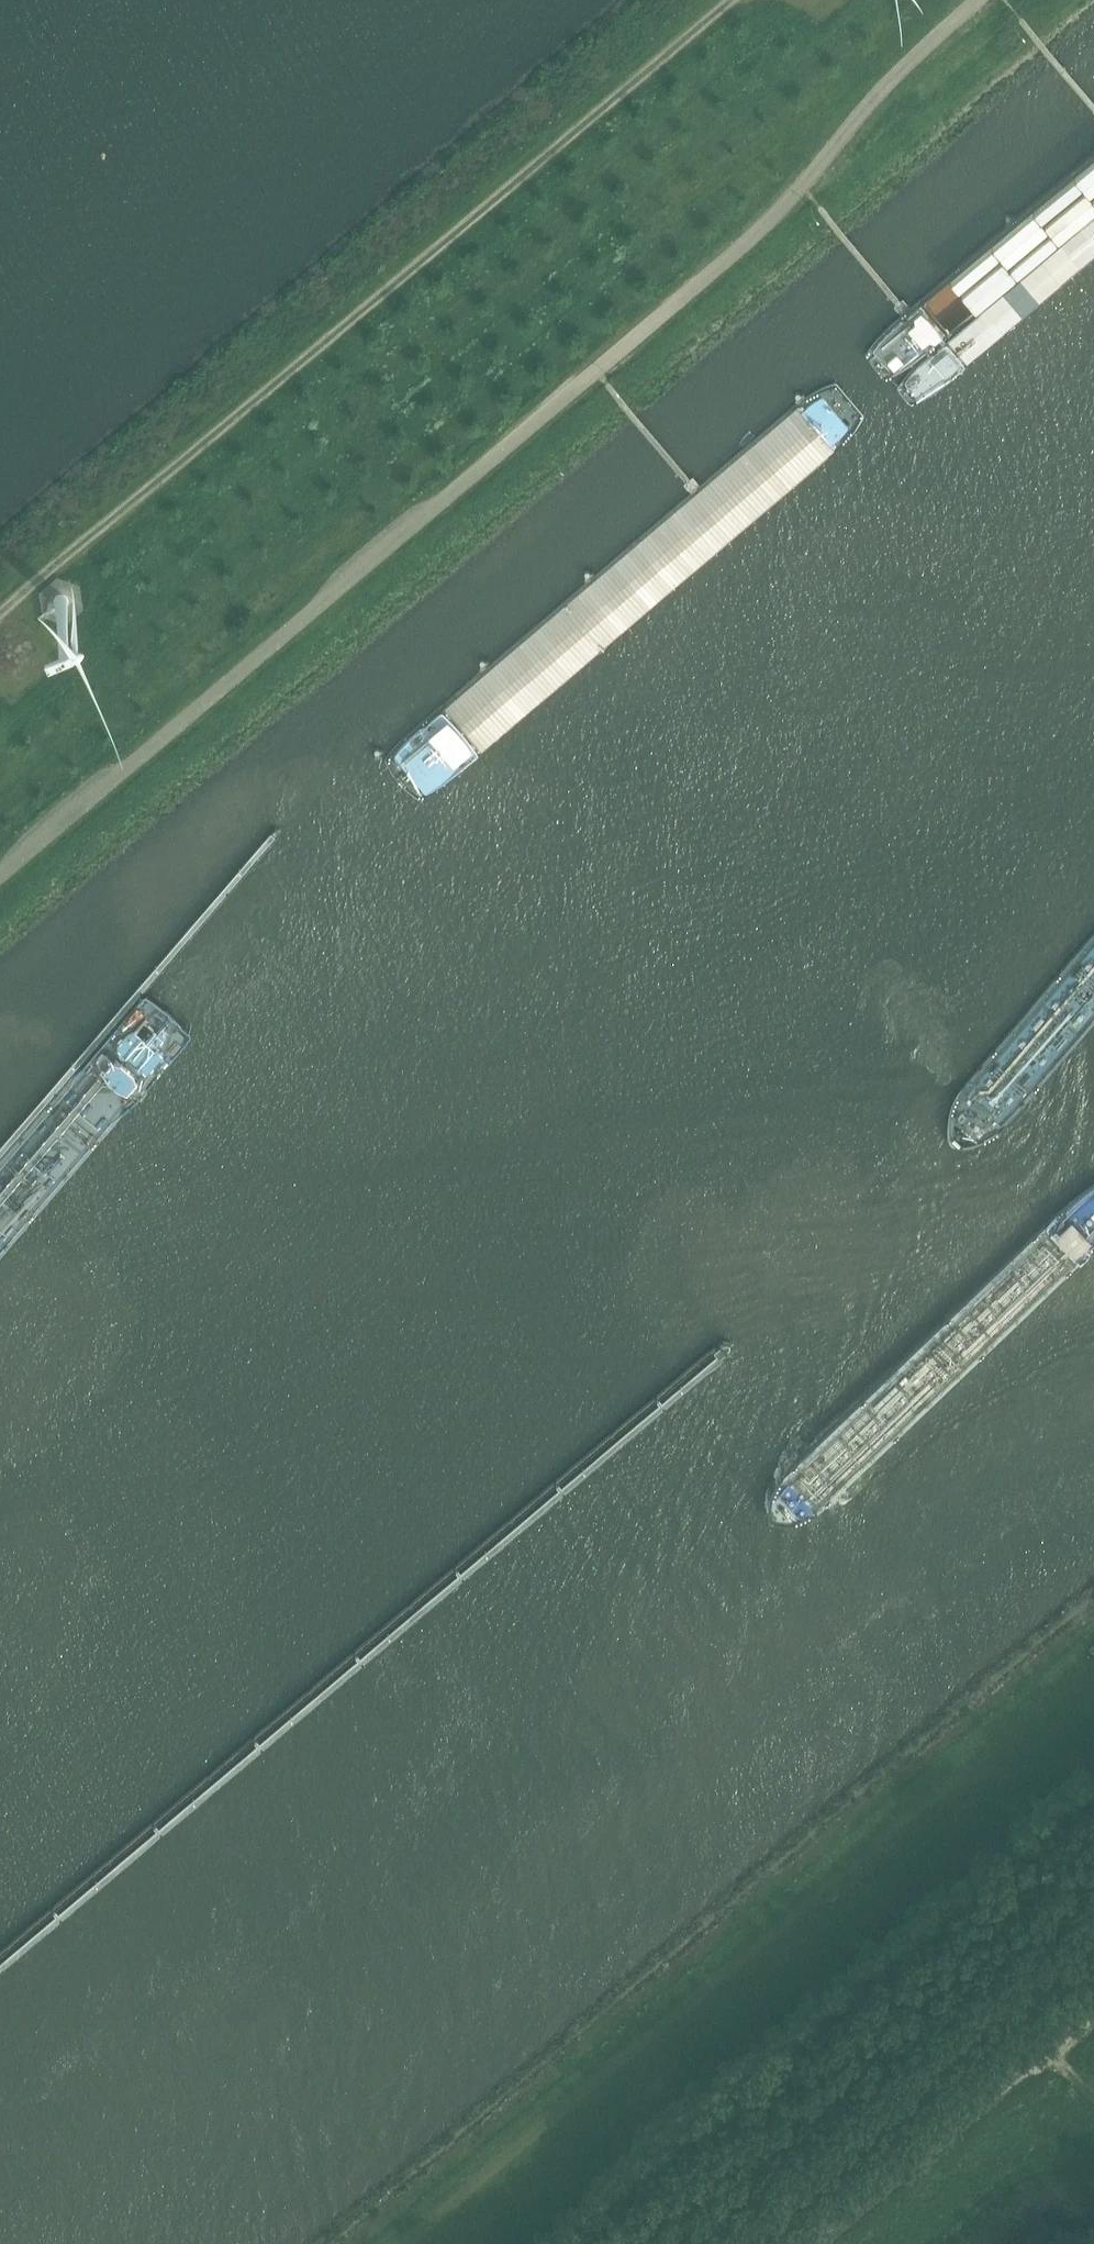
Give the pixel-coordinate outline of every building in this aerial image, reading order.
[(55,598),(54,600),(54,603),(55,605),(57,607),(59,609),(61,609),(64,609),(66,608),(68,606),(69,604),(69,601),(69,599),(68,597),(66,595),(64,594),(61,594),(59,594),(57,596),(55,598)]
